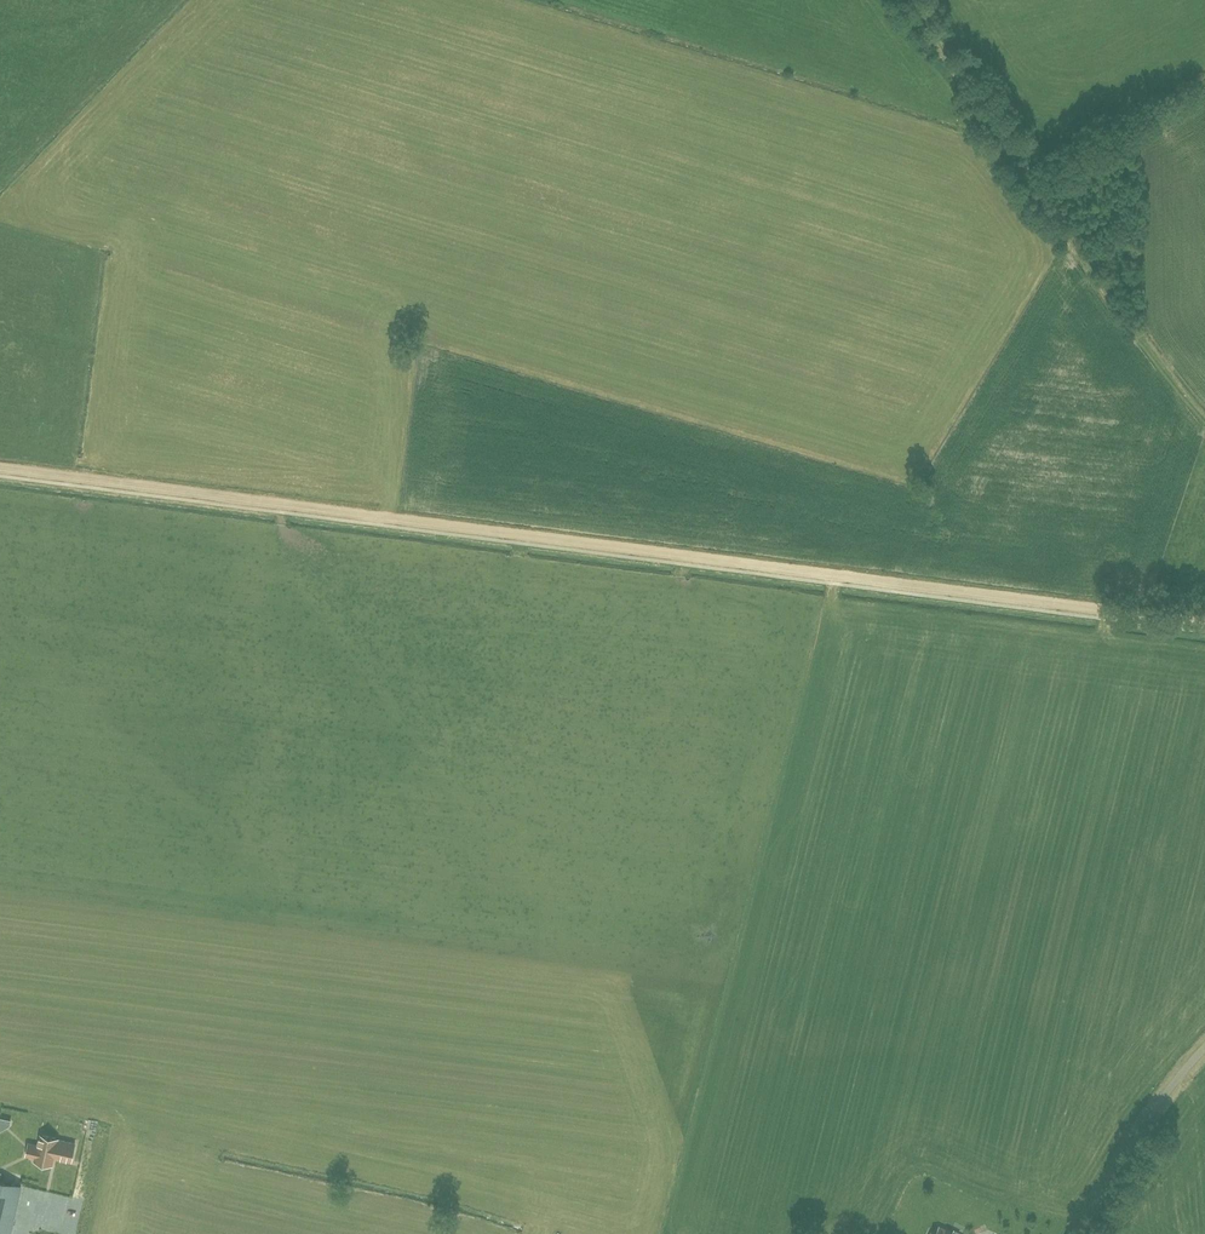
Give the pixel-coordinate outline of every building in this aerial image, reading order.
[(40,1135),(38,1146),(29,1144),(26,1156),(35,1158),(34,1161),(52,1165),(54,1158),(71,1161),(75,1144),(58,1140),(58,1139),(40,1135)] [(22,1186),(0,1180),(0,1233),(11,1233),(22,1186)]
